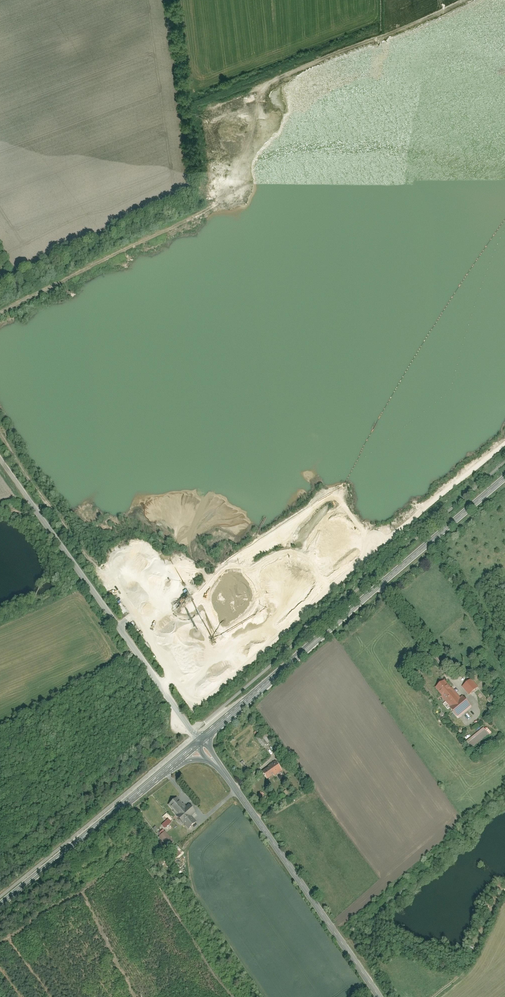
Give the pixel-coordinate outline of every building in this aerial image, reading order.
[(463,687),(470,695),(478,688),(471,679),(463,687)] [(461,698),(446,680),(435,689),(450,707),(449,708),(458,719),(473,707),(463,696),(461,698)] [(467,742),(472,749),(489,735),(484,728),(467,742)] [(256,739),(263,748),(267,745),(260,736),(256,739)] [(269,768),(262,772),(268,780),(274,776),(275,777),(283,772),(276,762),(268,767),(269,768)] [(181,826),(184,824),(189,830),(197,824),(192,817),(196,813),(189,804),(185,807),(177,798),(169,805),(177,814),(174,816),(181,826)] [(166,832),(159,837),(166,847),(173,842),(166,832)]
